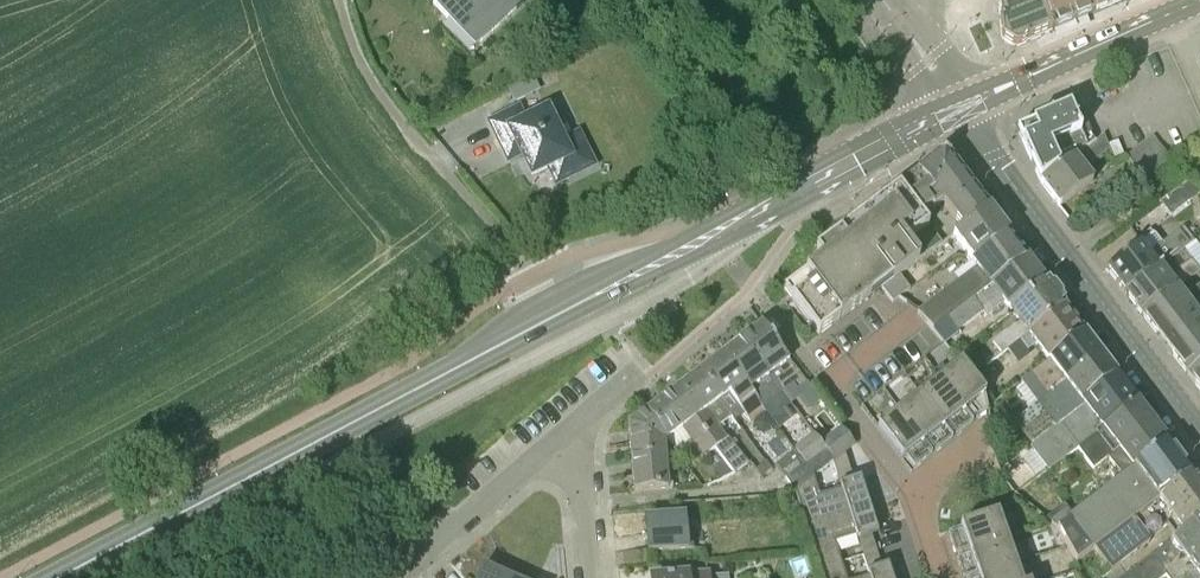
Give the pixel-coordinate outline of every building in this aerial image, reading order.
[(431,5),(449,23),(455,16),(481,43),(518,7),(511,0),(436,0),(431,5)] [(1040,0),(998,0),(1002,42),(1015,49),(1016,49),(1019,48),(1022,47),(1024,46),(1026,43),(1053,32),(1040,0)] [(1053,32),(1096,14),(1089,0),(1040,0),(1053,32)] [(1122,0),(1089,0),(1096,14),(1123,2),(1122,0)] [(515,103),(541,91),(534,77),(508,89),(515,103)] [(1074,157),(1087,147),(1070,107),(1018,130),(1039,181),(1041,183),(1074,157)] [(524,122),(518,109),(490,123),(503,150),(516,144),(532,177),(549,168),(556,184),(593,166),(584,148),(569,156),(547,111),(524,122)] [(1074,157),(1041,183),(1058,207),(1093,181),(1081,165),(1087,167),(1110,150),(1103,135),(1087,147),(1074,157)] [(1142,178),(1169,159),(1153,137),(1126,157),(1142,178)] [(1118,141),(1109,145),(1115,159),(1123,155),(1118,141)] [(717,177),(732,170),(724,155),(709,162),(717,177)] [(963,229),(990,209),(948,155),(936,155),(919,169),(931,186),(943,202),(942,202),(963,229)] [(931,186),(919,170),(837,234),(844,244),(805,273),(812,283),(791,299),(819,335),(827,329),(881,288),(899,275),(919,259),(907,243),(929,226),(923,218),(934,209),(921,193),(931,186)] [(1180,188),(1190,200),(1199,192),(1199,189),(1192,179),(1180,188)] [(971,262),(1009,234),(990,209),(963,229),(952,237),(971,262)] [(1126,294),(1161,267),(1193,242),(1182,228),(1162,243),(1154,234),(1107,270),(1126,294)] [(937,323),(1028,258),(1009,234),(971,262),(979,273),(963,286),(959,280),(946,290),(943,286),(915,308),(937,323)] [(1008,313),(1047,283),(1028,258),(937,323),(940,325),(933,331),(943,343),(982,312),(986,317),(1002,305),(1008,313)] [(1142,316),(1178,288),(1189,279),(1199,271),(1191,259),(1169,277),(1161,267),(1126,294),(1142,316)] [(892,302),(910,289),(899,275),(881,288),(892,302)] [(986,366),(1020,340),(1065,308),(1047,283),(1008,313),(1017,322),(977,354),(986,366)] [(1199,314),(1199,285),(1184,297),(1178,288),(1142,316),(1164,343),(1199,314)] [(1048,361),(1084,332),(1065,308),(1020,340),(1030,353),(1037,347),(1048,361)] [(1199,364),(1199,314),(1164,343),(1188,374),(1199,364)] [(778,387),(783,394),(792,387),(796,391),(807,383),(762,324),(742,340),(768,374),(778,387)] [(1029,411),(1101,354),(1084,332),(1048,361),(1021,382),(1023,385),(1016,391),(1022,399),(1020,400),(1029,411)] [(764,408),(783,394),(778,387),(768,374),(742,340),(723,354),(764,408)] [(763,409),(764,408),(723,354),(699,373),(718,401),(730,416),(731,416),(732,418),(747,415),(751,421),(764,410),(763,409)] [(1083,403),(1117,375),(1101,354),(1029,411),(1021,417),(1015,422),(1033,446),(1030,448),(1031,450),(1086,406),(1083,403)] [(985,395),(961,364),(939,380),(964,412),(985,395)] [(1188,374),(1189,375),(1199,389),(1199,364),(1188,374)] [(934,371),(940,379),(949,373),(942,365),(934,371)] [(718,425),(730,416),(718,401),(699,373),(674,392),(715,447),(714,447),(735,473),(747,464),(729,438),(728,438),(718,425)] [(1077,449),(1138,402),(1117,375),(1083,403),(1086,406),(1031,450),(1048,471),(1077,449)] [(964,412),(939,380),(919,396),(943,428),(964,412)] [(723,481),(735,473),(714,447),(715,447),(674,392),(646,413),(666,441),(667,440),(680,457),(694,446),(703,457),(704,456),(723,481)] [(943,428),(919,396),(898,412),(923,444),(943,428)] [(1123,476),(1167,442),(1160,433),(1161,433),(1138,402),(1077,449),(1093,470),(1109,457),(1123,476)] [(923,444),(898,412),(893,416),(878,428),(902,459),(923,444)] [(664,443),(666,441),(646,413),(627,427),(630,459),(665,456),(664,443)] [(835,460),(844,451),(854,443),(843,428),(828,440),(823,444),(835,460)] [(835,460),(823,444),(814,433),(794,449),(806,464),(815,475),(833,462),(835,460)] [(1094,549),(1192,474),(1167,442),(1123,476),(1075,513),(1057,527),(1076,562),(1090,551),(1094,549)] [(785,477),(805,463),(795,450),(776,465),(785,477)] [(806,525),(869,505),(862,483),(860,483),(861,486),(856,488),(852,475),(844,451),(835,460),(833,462),(840,489),(820,495),(814,476),(795,492),(806,525)] [(665,456),(630,459),(634,491),(673,488),(671,474),(667,474),(665,456)] [(814,476),(815,475),(806,464),(786,479),(795,492),(814,476)] [(1199,521),(1199,484),(1192,474),(1094,549),(1111,570),(1150,541),(1148,539),(1172,521),(1177,527),(1159,542),(1165,549),(1199,521)] [(1046,517),(1057,527),(1075,513),(1065,500),(1046,517)] [(862,555),(876,550),(868,525),(873,524),(875,527),(876,526),(869,505),(806,525),(820,568),(841,562),(835,543),(856,536),(862,555)] [(1007,537),(998,513),(960,526),(969,550),(1007,537)] [(688,529),(686,514),(644,519),(648,551),(694,545),(692,529),(688,529)] [(1199,570),(1199,521),(1165,549),(1123,577),(1163,577),(1166,576),(1167,577),(1189,577),(1195,574),(1199,570)] [(977,575),(1015,562),(1007,537),(969,550),(977,575)] [(890,570),(889,570),(890,573),(884,575),(876,550),(862,555),(869,576),(861,577),(892,577),(890,570)] [(841,562),(820,568),(823,577),(846,577),(841,562)] [(978,577),(1020,577),(1015,562),(977,575),(978,577)] [(480,570),(477,577),(500,577),(480,570)]
